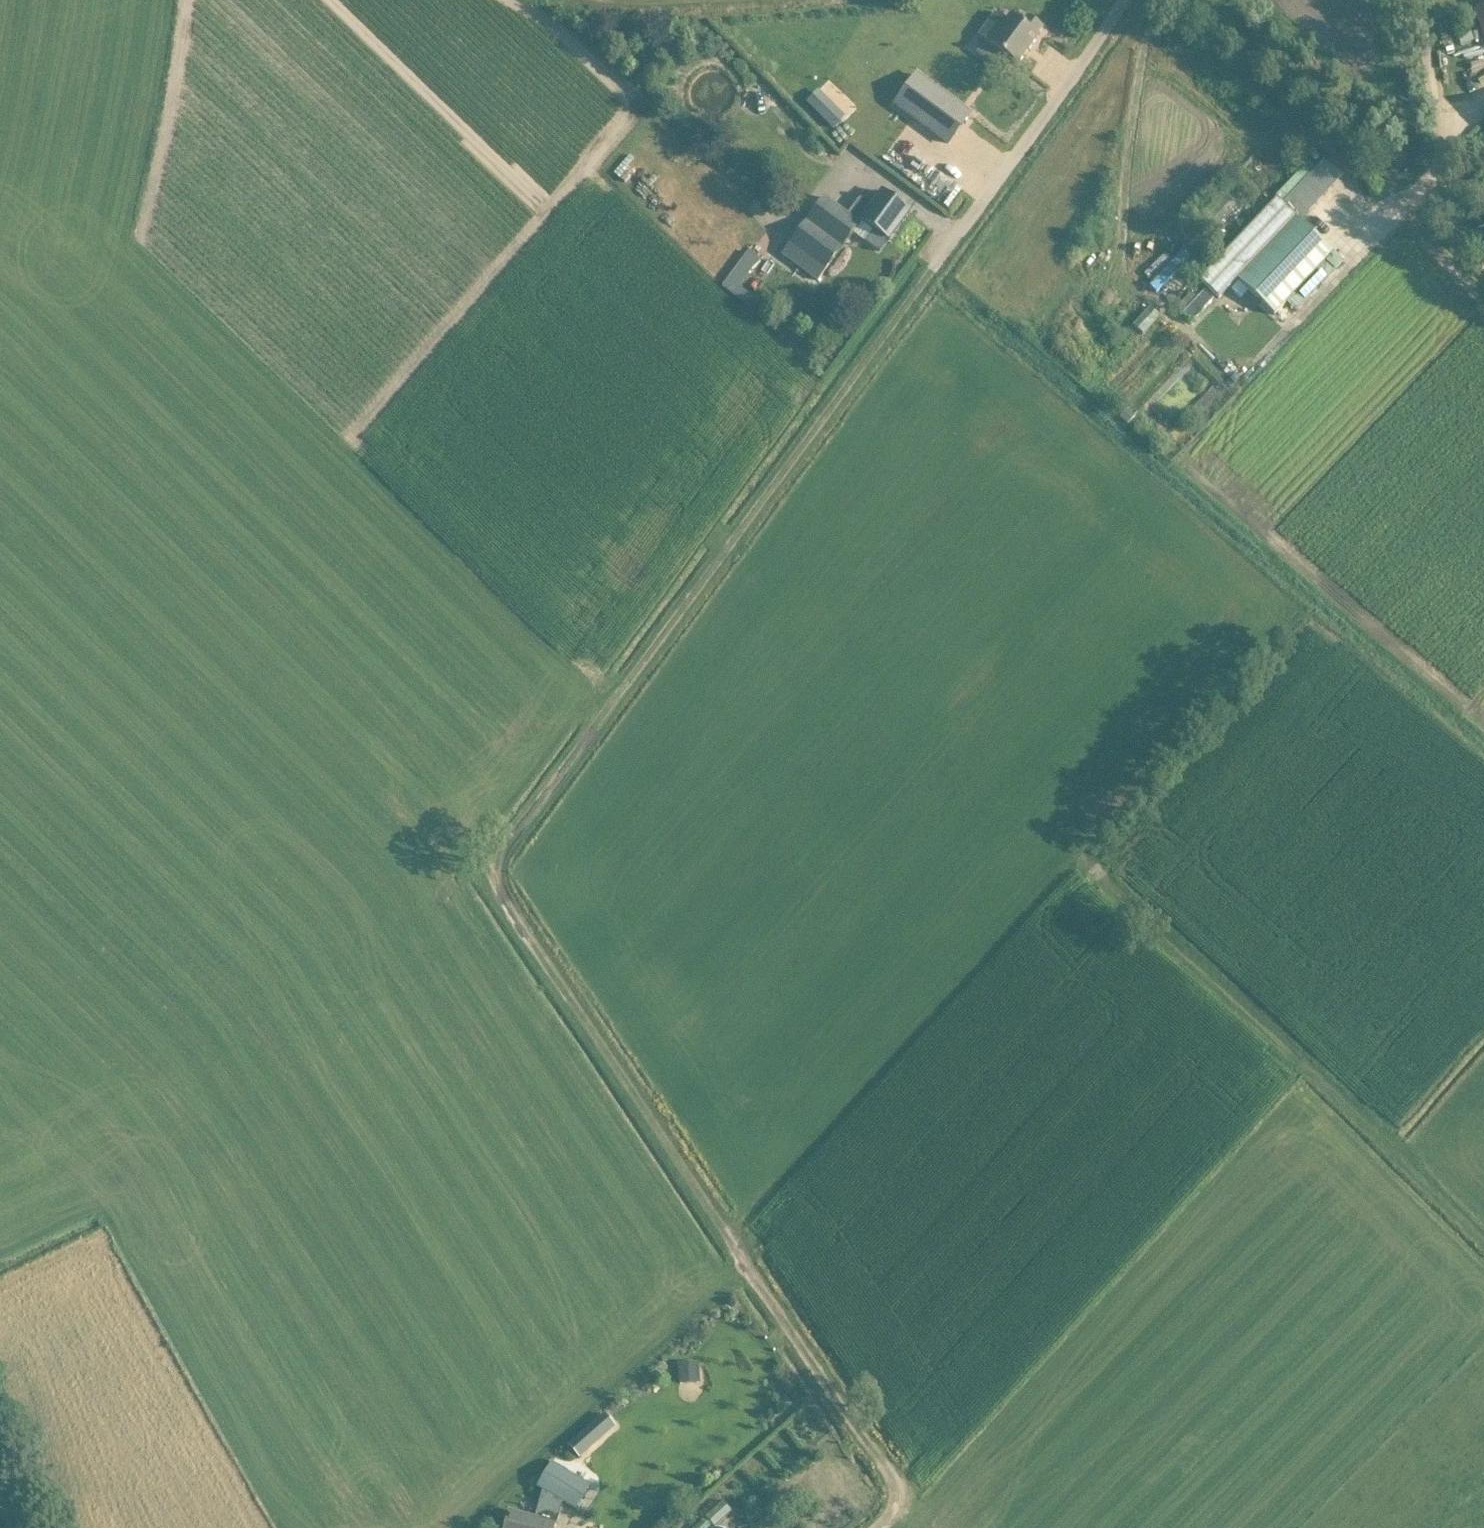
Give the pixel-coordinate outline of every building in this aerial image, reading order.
[(1483,37),(1483,7),(1475,9),(1483,37)] [(986,42),(977,54),(986,61),(995,48),(1011,60),(1018,65),(1039,37),(1038,36),(1044,27),(1028,15),(1021,24),(1011,16),(1006,22),(995,14),(978,36),(986,42)] [(707,41),(710,56),(719,55),(716,40),(707,41)] [(917,75),(895,104),(936,134),(957,105),(917,75)] [(1231,191),(1200,224),(1211,235),(1243,202),(1231,191)] [(1293,205),(1303,223),(1327,210),(1317,192),(1293,205)] [(818,281),(842,249),(862,221),(889,241),(910,213),(883,193),(874,205),(864,197),(849,216),(825,199),(820,205),(808,221),(782,254),(818,281)] [(1238,280),(1275,315),(1319,269),(1333,253),(1297,219),(1238,280)] [(1333,253),(1319,269),(1328,278),(1343,263),(1333,253)] [(735,271),(723,287),(734,295),(746,279),(735,271)] [(1171,296),(1165,302),(1171,307),(1182,296),(1173,287),(1168,293),(1171,296)] [(1191,295),(1178,310),(1192,323),(1214,300),(1205,292),(1197,301),(1191,295)] [(1159,311),(1141,328),(1152,339),(1170,321),(1159,311)] [(1129,410),(1121,419),(1128,426),(1136,417),(1129,410)] [(699,1362),(679,1363),(680,1384),(700,1383),(699,1362)] [(593,1425),(570,1447),(580,1458),(604,1436),(593,1425)] [(509,1519),(506,1527),(554,1527),(562,1501),(576,1509),(590,1485),(552,1463),(538,1486),(544,1490),(536,1519),(511,1511),(509,1519)]
